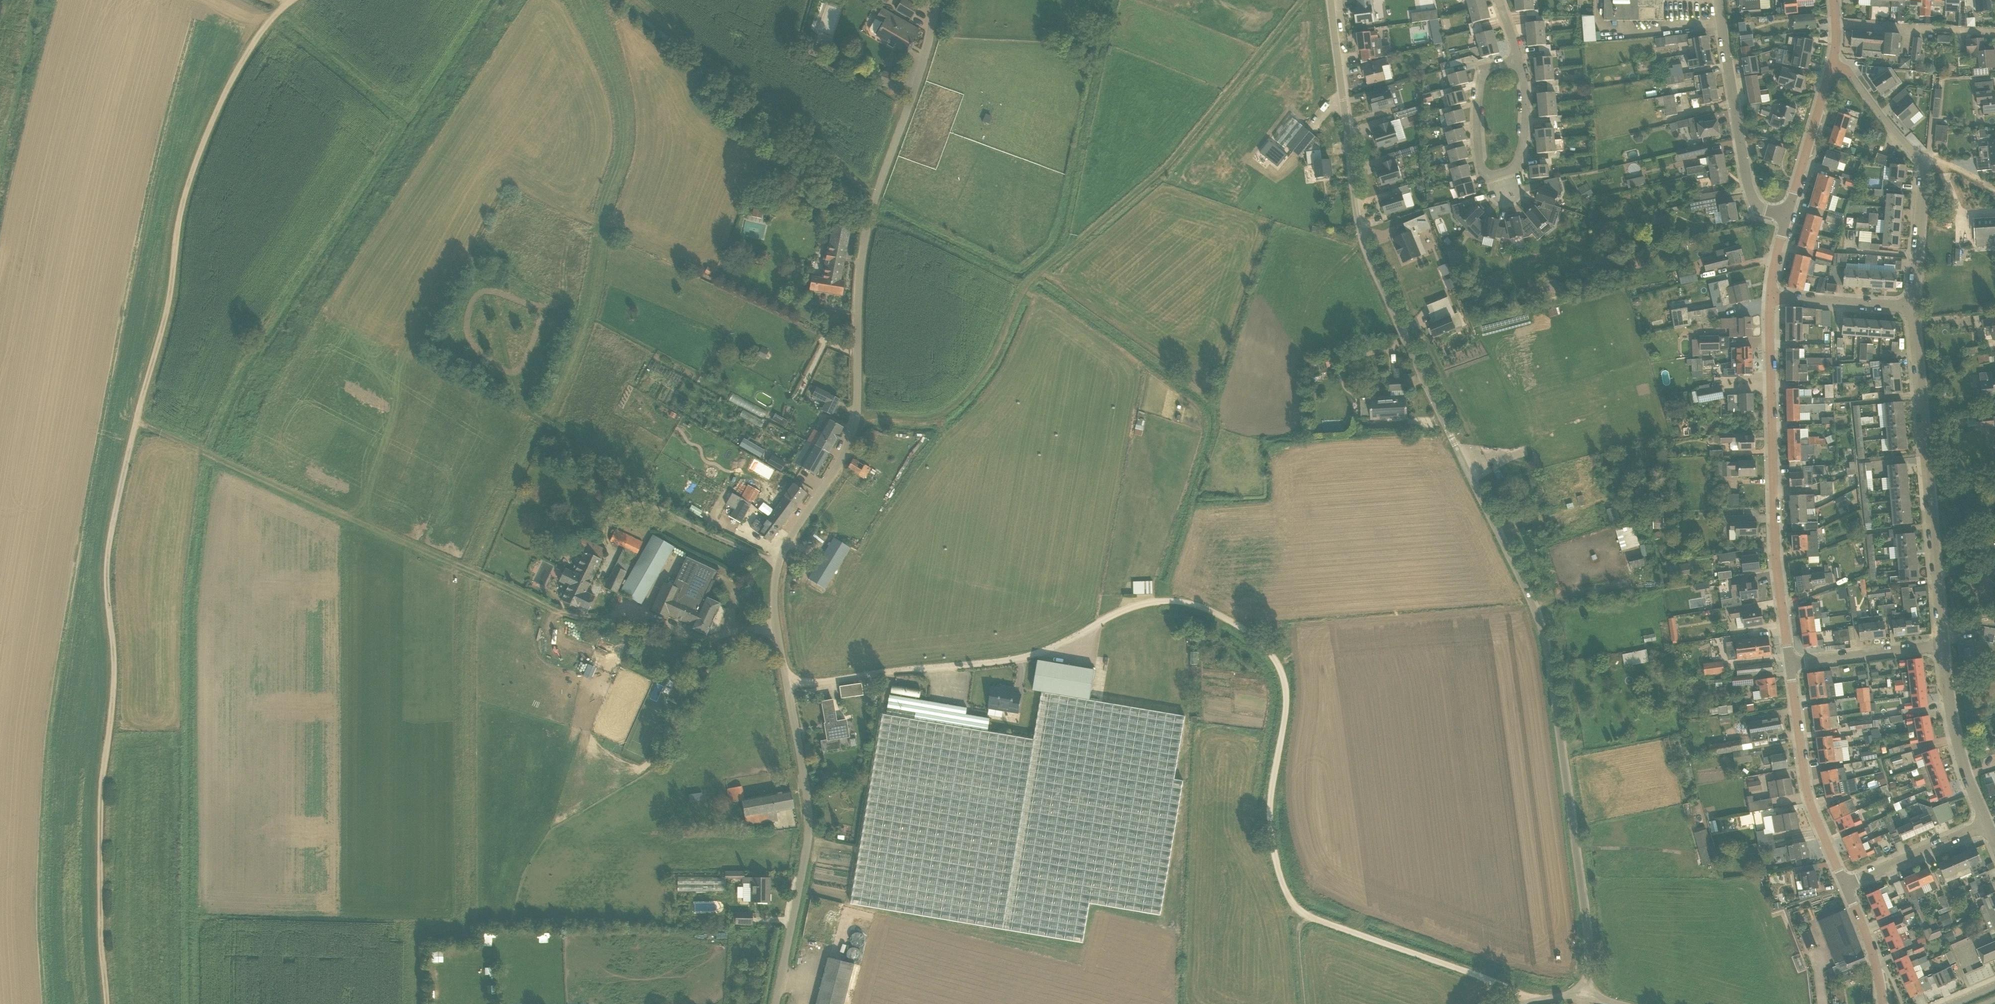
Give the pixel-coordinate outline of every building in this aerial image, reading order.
[(903,13),(912,18),(918,6),(906,0),(901,0),(896,9),(903,13)] [(1373,0),(1357,0),(1358,8),(1354,9),(1356,23),(1363,22),(1363,23),(1374,22),(1373,14),(1374,14),(1373,0)] [(1463,1),(1466,0),(1469,12),(1487,7),(1486,0),(1462,0),(1463,1)] [(1524,11),(1526,11),(1527,17),(1535,16),(1539,16),(1539,10),(1535,10),(1534,0),(1515,0),(1516,11),(1524,11)] [(1604,20),(1639,20),(1664,21),(1664,20),(1663,20),(1663,0),(1604,0),(1604,20)] [(1760,0),(1738,0),(1738,7),(1740,7),(1740,12),(1761,11),(1760,0)] [(1785,13),(1786,15),(1798,13),(1798,7),(1814,5),(1813,0),(1784,0),(1785,13)] [(1905,0),(1892,0),(1892,7),(1892,12),(1898,12),(1898,21),(1905,21),(1905,15),(1905,11),(1905,1),(1905,0)] [(1920,7),(1919,16),(1925,16),(1926,7),(1926,0),(1905,0),(1905,1),(1909,1),(1909,6),(1920,7)] [(1926,7),(1925,16),(1930,16),(1931,6),(1944,7),(1944,6),(1945,6),(1946,4),(1945,5),(1945,3),(1946,0),(1926,0),(1926,7)] [(1945,3),(1945,5),(1946,4),(1959,4),(1959,14),(1965,15),(1965,7),(1965,2),(1965,0),(1946,0),(1945,3)] [(1990,0),(1965,0),(1965,2),(1965,7),(1969,6),(1979,15),(1982,11),(1991,10),(1990,0)] [(1482,27),(1481,21),(1490,18),(1487,7),(1469,12),(1472,23),(1468,24),(1470,30),(1482,27)] [(870,32),(905,52),(918,30),(881,8),(869,29),(870,32)] [(1436,19),(1436,11),(1428,11),(1428,19),(1436,19)] [(1535,16),(1536,22),(1526,23),(1527,35),(1546,33),(1545,21),(1549,21),(1548,15),(1539,16),(1535,16)] [(1794,29),(1797,29),(1807,28),(1807,29),(1809,29),(1809,28),(1815,27),(1814,15),(1793,17),(1793,20),(1792,20),(1792,27),(1794,27),(1794,29)] [(1584,42),(1597,42),(1597,40),(1601,40),(1600,32),(1596,33),(1595,16),(1582,17),(1584,42)] [(1441,31),(1440,23),(1433,24),(1434,32),(1441,31)] [(1493,30),(1484,33),(1482,27),(1470,30),(1472,36),(1475,35),(1479,46),(1496,42),(1493,30)] [(1862,47),(1864,32),(1852,31),(1851,46),(1857,47),(1856,58),(1867,59),(1867,57),(1868,47),(1862,47)] [(1377,47),(1379,47),(1377,32),(1370,33),(1370,32),(1357,34),(1360,51),(1367,50),(1368,57),(1378,55),(1377,47)] [(1741,40),(1753,39),(1752,32),(1747,32),(1740,33),(1741,40)] [(1867,57),(1882,58),(1882,54),(1899,56),(1901,35),(1884,34),(1864,32),(1862,47),(1868,47),(1867,57)] [(1528,46),(1536,46),(1538,46),(1539,52),(1544,51),(1551,51),(1551,45),(1547,45),(1546,33),(1527,35),(1528,46)] [(1678,43),(1677,35),(1665,37),(1666,45),(1678,43)] [(1707,36),(1697,38),(1693,38),(1693,39),(1688,40),(1688,42),(1689,47),(1695,46),(1696,52),(1710,50),(1707,36)] [(1813,41),(1803,39),(1789,37),(1787,44),(1795,46),(1793,52),(1810,55),(1813,41)] [(1664,38),(1657,38),(1656,38),(1657,48),(1665,47),(1664,38)] [(1974,76),(1988,74),(1988,68),(1994,67),(1994,50),(1984,51),(1983,38),(1965,40),(1965,48),(1971,47),(1973,58),(1978,58),(1979,69),(1973,69),(1974,76)] [(1496,42),(1479,46),(1482,58),(1483,57),(1499,53),(1496,42)] [(1749,47),(1742,48),(1743,57),(1751,56),(1749,47)] [(1920,54),(1920,49),(1913,48),(1912,60),(1923,62),(1923,54),(1920,54)] [(1544,51),(1544,57),(1534,58),(1535,70),(1554,68),(1553,57),(1557,56),(1556,50),(1551,51),(1544,51)] [(1692,68),(1702,67),(1712,65),(1710,50),(1696,52),(1696,53),(1690,54),(1692,68)] [(1783,64),(1798,67),(1807,69),(1810,55),(1793,52),(1787,50),(1786,55),(1784,55),(1783,64)] [(1745,75),(1759,73),(1756,56),(1742,58),(1745,75)] [(1383,67),(1388,66),(1386,58),(1361,64),(1364,77),(1366,77),(1368,84),(1386,80),(1383,67)] [(1449,62),(1451,68),(1454,67),(1463,64),(1462,58),(1449,62)] [(1911,67),(1911,59),(1901,58),(1901,66),(1911,67)] [(1449,62),(1440,64),(1442,71),(1451,68),(1449,62)] [(1668,76),(1683,74),(1682,68),(1682,64),(1673,65),(1673,68),(1667,69),(1668,76)] [(1452,87),(1459,85),(1469,82),(1465,71),(1456,73),(1454,67),(1451,68),(1442,71),(1444,77),(1447,76),(1451,88),(1452,87)] [(1785,88),(1793,90),(1801,92),(1803,84),(1805,77),(1792,74),(1793,70),(1782,67),(1778,83),(1785,86),(1785,88)] [(1890,90),(1896,85),(1887,72),(1888,69),(1891,70),(1891,69),(1863,67),(1863,75),(1871,88),(1875,85),(1882,95),(1884,94),(1885,96),(1891,92),(1890,90)] [(1536,82),(1544,81),(1546,81),(1547,87),(1559,86),(1559,80),(1555,80),(1554,68),(1535,70),(1536,82)] [(883,72),(879,84),(893,88),(897,77),(883,72)] [(1714,73),(1704,75),(1694,76),(1694,78),(1695,78),(1697,91),(1702,90),(1716,87),(1714,73)] [(1667,85),(1685,82),(1684,80),(1683,74),(1668,76),(1668,77),(1666,77),(1667,85)] [(1757,75),(1755,75),(1746,77),(1750,104),(1761,103),(1762,102),(1761,96),(1759,89),(1761,88),(1760,83),(1759,83),(1757,75)] [(1383,87),(1385,94),(1370,98),(1371,103),(1370,105),(1371,109),(1373,110),(1373,112),(1395,106),(1391,92),(1396,91),(1403,89),(1401,82),(1395,84),(1394,84),(1383,87)] [(1547,87),(1547,93),(1537,94),(1539,106),(1557,104),(1556,92),(1560,92),(1559,86),(1547,87)] [(1451,106),(1457,105),(1467,102),(1463,90),(1454,93),(1452,87),(1451,88),(1440,91),(1442,96),(1446,95),(1449,107),(1451,106)] [(1699,105),(1709,103),(1718,102),(1716,87),(1702,90),(1703,97),(1698,98),(1699,105)] [(1901,92),(1905,97),(1897,104),(1899,106),(1892,111),(1906,127),(1907,127),(1903,122),(1909,117),(1910,119),(1919,111),(1909,99),(1911,96),(1905,89),(1901,92)] [(1985,92),(1976,93),(1977,104),(1982,103),(1983,114),(1994,113),(1994,91),(1985,92)] [(1425,103),(1433,101),(1432,99),(1431,94),(1423,96),(1425,103)] [(1666,117),(1677,114),(1674,95),(1655,98),(1657,110),(1665,108),(1666,117)] [(1939,118),(1941,99),(1934,98),(1932,117),(1939,118)] [(1761,103),(1750,104),(1751,112),(1759,111),(1761,103)] [(1540,117),(1547,117),(1550,116),(1550,122),(1558,122),(1563,122),(1562,116),(1558,116),(1557,104),(1539,106),(1540,117)] [(1789,107),(1779,104),(1775,117),(1781,119),(1779,125),(1786,127),(1789,121),(1792,122),(1797,107),(1790,104),(1789,107)] [(1396,120),(1421,113),(1421,105),(1417,107),(1394,114),(1396,120)] [(1462,109),(1453,112),(1451,106),(1449,107),(1439,110),(1441,116),(1445,114),(1448,126),(1452,125),(1466,121),(1462,109)] [(1761,113),(1768,116),(1770,110),(1767,108),(1767,107),(1763,106),(1761,113)] [(1853,135),(1857,123),(1860,113),(1841,107),(1839,113),(1834,128),(1853,135)] [(1419,124),(1416,115),(1408,118),(1411,127),(1419,124)] [(1304,126),(1293,117),(1275,139),(1286,148),(1287,147),(1304,126)] [(1697,117),(1677,122),(1678,129),(1690,126),(1691,131),(1699,130),(1700,138),(1720,135),(1717,120),(1712,121),(1698,124),(1697,117)] [(1374,133),(1378,147),(1386,144),(1387,147),(1392,145),(1392,143),(1398,141),(1394,127),(1391,128),(1390,122),(1378,126),(1379,126),(1380,125),(1382,131),(1374,133)] [(1545,123),(1546,129),(1536,130),(1537,142),(1555,140),(1554,128),(1558,128),(1558,122),(1550,122),(1545,123)] [(1677,122),(1670,124),(1672,130),(1678,129),(1677,122)] [(1463,128),(1453,131),(1452,125),(1448,126),(1440,129),(1441,134),(1445,133),(1449,145),(1454,143),(1466,140),(1463,128)] [(1944,126),(1936,125),(1935,141),(1941,141),(1942,141),(1943,134),(1947,134),(1948,126),(1944,126)] [(1829,143),(1838,146),(1848,150),(1853,135),(1834,128),(1829,143)] [(1319,139),(1316,137),(1305,150),(1307,152),(1308,166),(1315,165),(1317,177),(1318,177),(1318,178),(1323,178),(1323,177),(1332,176),(1330,160),(1322,161),(1319,139)] [(1755,140),(1757,154),(1758,159),(1779,165),(1784,149),(1777,147),(1779,142),(1772,139),(1755,140)] [(1556,152),(1555,140),(1537,142),(1538,153),(1548,152),(1549,158),(1552,158),(1561,158),(1560,151),(1556,152)] [(1278,166),(1287,155),(1269,141),(1260,153),(1278,166)] [(1988,142),(1988,146),(1979,147),(1980,157),(1976,157),(1977,171),(1992,169),(1991,165),(1994,165),(1994,141),(1988,142)] [(1465,146),(1455,149),(1454,143),(1449,145),(1442,147),(1443,152),(1447,151),(1451,163),(1457,161),(1468,158),(1465,146)] [(1706,144),(1687,148),(1689,158),(1708,153),(1706,144)] [(1417,145),(1399,151),(1401,158),(1419,152),(1417,145)] [(1832,167),(1837,169),(1839,162),(1846,164),(1849,155),(1835,150),(1834,153),(1826,151),(1822,164),(1832,167)] [(1874,163),(1884,166),(1885,166),(1889,157),(1877,153),(1874,163)] [(1723,155),(1714,157),(1707,158),(1700,159),(1701,166),(1687,168),(1688,175),(1704,172),(1726,169),(1723,155)] [(1885,166),(1884,166),(1883,180),(1882,190),(1884,190),(1901,191),(1902,182),(1905,182),(1906,166),(1903,166),(1904,159),(1892,158),(1889,157),(1885,166)] [(1531,178),(1541,178),(1549,177),(1548,165),(1552,164),(1552,158),(1549,158),(1539,159),(1540,165),(1530,166),(1531,178)] [(1395,166),(1393,160),(1382,164),(1383,164),(1384,163),(1385,169),(1378,171),(1382,185),(1390,182),(1390,185),(1396,183),(1395,180),(1402,178),(1398,165),(1395,166)] [(1468,164),(1458,167),(1457,161),(1451,163),(1445,165),(1446,171),(1450,170),(1453,181),(1461,179),(1471,176),(1468,164)] [(1710,178),(1712,185),(1728,182),(1726,169),(1704,172),(1705,179),(1710,178)] [(1855,181),(1857,174),(1844,170),(1843,171),(1842,177),(1847,179),(1855,181)] [(1841,180),(1829,177),(1819,174),(1815,190),(1835,196),(1836,196),(1841,180)] [(1630,188),(1647,183),(1645,176),(1628,180),(1630,188)] [(1536,190),(1534,196),(1537,197),(1536,200),(1543,202),(1554,205),(1557,195),(1560,196),(1562,189),(1559,177),(1544,181),(1546,187),(1544,187),(1544,190),(1539,188),(1538,191),(1536,190)] [(1458,199),(1476,194),(1473,182),(1463,185),(1461,179),(1453,181),(1449,183),(1451,188),(1454,187),(1458,199)] [(1855,181),(1847,179),(1845,185),(1853,187),(1855,181)] [(1426,189),(1424,182),(1416,184),(1419,191),(1426,189)] [(1584,198),(1593,193),(1587,183),(1578,189),(1584,198)] [(1385,212),(1385,214),(1406,208),(1403,196),(1410,194),(1408,186),(1392,190),(1394,197),(1381,201),(1382,206),(1381,208),(1383,211),(1385,212)] [(1810,206),(1820,209),(1825,211),(1825,209),(1829,210),(1827,216),(1843,220),(1845,214),(1831,210),(1835,196),(1815,190),(1810,206)] [(1700,201),(1715,199),(1714,192),(1699,195),(1700,201)] [(1903,195),(1886,194),(1885,207),(1902,209),(1903,195)] [(1720,212),(1722,223),(1738,220),(1735,203),(1717,206),(1715,199),(1700,201),(1693,203),(1689,203),(1691,210),(1705,208),(1707,214),(1720,212)] [(1484,208),(1479,203),(1478,205),(1476,203),(1473,206),(1471,204),(1469,205),(1469,202),(1454,205),(1455,208),(1456,214),(1461,219),(1463,217),(1471,224),(1479,217),(1484,211),(1482,209),(1484,208)] [(1540,208),(1538,210),(1535,206),(1532,208),(1531,206),(1527,210),(1528,212),(1526,214),(1529,217),(1538,229),(1547,222),(1548,223),(1553,225),(1555,226),(1561,208),(1554,205),(1543,202),(1541,208),(1540,208)] [(1449,211),(1448,204),(1441,205),(1443,212),(1449,211)] [(768,208),(755,205),(752,218),(765,221),(768,208)] [(1902,209),(1885,207),(1884,220),(1901,222),(1902,209)] [(1657,223),(1656,219),(1667,216),(1665,209),(1654,212),(1654,213),(1648,215),(1651,225),(1657,223)] [(1823,218),(1817,217),(1808,214),(1803,230),(1818,234),(1823,218)] [(1430,228),(1425,216),(1405,224),(1408,232),(1393,239),(1397,247),(1396,247),(1399,254),(1400,254),(1403,263),(1421,255),(1417,245),(1421,244),(1417,233),(1430,228)] [(1484,237),(1494,239),(1499,220),(1496,219),(1497,217),(1491,216),(1490,218),(1487,217),(1486,222),(1484,221),(1483,222),(1478,217),(1471,225),(1466,229),(1475,238),(1483,240),(1484,237)] [(1524,238),(1529,236),(1532,234),(1538,240),(1543,235),(1538,229),(1529,217),(1523,221),(1522,220),(1520,221),(1519,217),(1515,218),(1515,216),(1508,217),(1508,219),(1506,220),(1508,227),(1504,228),(1502,237),(1511,238),(1511,239),(1523,236),(1524,238)] [(1843,220),(1827,216),(1825,222),(1841,226),(1843,220)] [(1877,226),(1878,220),(1869,219),(1857,218),(1856,228),(1868,229),(1869,225),(1877,226)] [(1987,246),(1994,245),(1994,243),(1994,237),(1994,218),(1975,219),(1977,246),(1987,246)] [(1884,220),(1883,233),(1900,235),(1901,222),(1884,220)] [(811,276),(809,290),(842,295),(844,281),(842,281),(850,227),(833,224),(828,252),(824,251),(823,259),(826,260),(823,278),(811,276)] [(1798,246),(1813,251),(1814,249),(1817,249),(1816,255),(1817,256),(1832,260),(1834,251),(1818,247),(1818,243),(1816,242),(1818,234),(1803,230),(1798,246)] [(1882,247),(1889,247),(1899,248),(1900,235),(1883,233),(1882,247)] [(1447,238),(1444,241),(1448,246),(1452,242),(1447,238)] [(1858,249),(1879,250),(1880,244),(1871,244),(1871,242),(1859,241),(1858,249)] [(1706,271),(1732,265),(1742,262),(1740,254),(1742,254),(1740,245),(1725,249),(1726,255),(1703,261),(1706,271)] [(1840,266),(1846,267),(1846,269),(1844,269),(1843,286),(1856,287),(1858,264),(1847,263),(1848,254),(1834,253),(1833,266),(1840,266),(1840,258),(1841,258),(1840,266)] [(1812,276),(1816,263),(1816,262),(1815,262),(1811,260),(1811,258),(1806,257),(1796,255),(1792,271),(1807,274),(1812,276)] [(1865,264),(1858,264),(1856,287),(1870,288),(1871,271),(1871,265),(1872,255),(1866,255),(1865,264)] [(1603,258),(1605,265),(1613,262),(1611,256),(1603,258)] [(1832,260),(1817,256),(1815,262),(1816,262),(1816,263),(1830,266),(1832,260)] [(1630,269),(1627,257),(1619,260),(1623,271),(1630,269)] [(1451,273),(1447,263),(1439,266),(1443,276),(1451,273)] [(1695,267),(1678,271),(1681,284),(1698,280),(1695,267)] [(707,268),(704,274),(710,276),(713,271),(707,268)] [(1803,291),(1807,274),(1792,271),(1789,287),(1803,291)] [(1883,289),(1884,272),(1871,271),(1870,288),(1883,289)] [(1897,273),(1884,272),(1883,289),(1896,290),(1897,273)] [(1456,287),(1453,278),(1444,281),(1448,290),(1456,287)] [(1816,292),(1817,292),(1824,293),(1828,279),(1820,278),(1816,292)] [(1717,282),(1721,298),(1723,306),(1730,304),(1731,305),(1751,300),(1749,291),(1747,283),(1730,287),(1728,280),(1717,282)] [(1826,291),(1829,292),(1834,292),(1835,284),(1827,283),(1826,291)] [(1451,317),(1455,316),(1448,298),(1428,306),(1431,313),(1430,314),(1434,323),(1429,325),(1431,329),(1429,329),(1431,334),(1433,333),(1434,337),(1455,328),(1451,317)] [(1716,307),(1688,312),(1687,308),(1671,310),(1674,328),(1719,321),(1716,307)] [(1802,325),(1802,317),(1816,317),(1816,324),(1822,325),(1822,310),(1802,308),(1787,307),(1787,325),(1802,325)] [(1729,329),(1729,337),(1751,337),(1751,317),(1741,317),(1732,318),(1732,319),(1720,319),(1721,329),(1729,329)] [(1843,319),(1842,335),(1855,336),(1856,320),(1843,319)] [(1982,320),(1982,329),(1991,328),(1992,339),(1994,339),(1994,319),(1982,320)] [(1856,320),(1855,336),(1868,337),(1869,320),(1856,320)] [(1868,337),(1881,338),(1882,321),(1869,320),(1868,337)] [(1881,338),(1884,338),(1894,339),(1896,322),(1882,321),(1881,338)] [(1787,341),(1797,341),(1802,341),(1802,333),(1802,325),(1787,325),(1787,341)] [(1702,351),(1709,351),(1719,351),(1719,336),(1699,336),(1700,351),(1702,351)] [(1867,353),(1868,344),(1860,344),(1860,363),(1866,362),(1867,353)] [(1970,355),(1980,354),(1979,346),(1969,348),(1970,355)] [(762,347),(757,356),(765,359),(769,350),(762,347)] [(1752,347),(1742,347),(1731,348),(1732,362),(1737,361),(1752,360),(1752,359),(1754,359),(1754,354),(1752,353),(1752,347)] [(1804,349),(1797,349),(1787,349),(1787,365),(1827,365),(1832,365),(1832,358),(1804,358),(1804,349)] [(1703,359),(1703,366),(1715,365),(1711,355),(1709,356),(1709,351),(1702,351),(1703,359)] [(1980,365),(1990,363),(1988,353),(1978,356),(1980,365)] [(1327,356),(1308,361),(1311,372),(1330,367),(1327,356)] [(1703,366),(1703,359),(1693,360),(1694,371),(1703,371),(1703,367),(1703,366)] [(1738,375),(1742,374),(1753,374),(1752,360),(1737,361),(1738,368),(1729,369),(1729,367),(1726,367),(1726,369),(1724,369),(1724,377),(1738,376),(1738,375)] [(1880,367),(1874,368),(1875,380),(1901,378),(1899,363),(1889,364),(1882,364),(1883,367),(1880,367)] [(1787,381),(1807,381),(1807,370),(1819,371),(1827,371),(1827,365),(1787,365),(1787,381)] [(1842,383),(1841,367),(1833,367),(1833,383),(1842,383)] [(1390,379),(1391,391),(1405,390),(1405,378),(1390,379)] [(1884,386),(1885,395),(1902,393),(1901,378),(1875,380),(1875,387),(1884,386)] [(1980,380),(1980,381),(1981,396),(1994,395),(1994,379),(1980,380)] [(1696,390),(1699,403),(1723,398),(1721,385),(1696,390)] [(821,410),(823,411),(832,415),(840,399),(816,387),(811,396),(825,402),(821,410)] [(1787,405),(1813,404),(1813,397),(1804,397),(1804,389),(1787,389),(1787,405)] [(744,408),(740,416),(760,426),(768,411),(733,393),(729,400),(744,408)] [(1753,394),(1727,395),(1727,403),(1734,403),(1734,404),(1733,404),(1733,411),(1753,410),(1753,394)] [(1360,398),(1361,418),(1371,418),(1397,416),(1398,418),(1404,418),(1404,416),(1407,416),(1406,400),(1405,396),(1360,398)] [(1903,402),(1893,403),(1884,403),(1885,415),(1904,414),(1903,402)] [(1787,421),(1797,421),(1800,421),(1800,413),(1819,413),(1819,411),(1825,411),(1825,404),(1819,404),(1813,404),(1787,405),(1787,421)] [(1904,414),(1885,415),(1886,427),(1905,425),(1904,414)] [(778,424),(781,418),(775,415),(772,421),(778,424)] [(1993,417),(1993,415),(1976,417),(1977,429),(1994,427),(1994,417),(1993,417)] [(844,428),(829,419),(821,433),(814,429),(807,442),(813,446),(814,445),(829,453),(844,428)] [(1905,425),(1886,427),(1887,439),(1906,437),(1905,425)] [(1800,429),(1798,429),(1788,429),(1788,445),(1809,445),(1826,444),(1826,439),(1819,439),(1819,437),(1808,437),(1808,439),(1801,440),(1800,429)] [(1730,448),(1732,450),(1755,450),(1754,436),(1745,436),(1745,433),(1721,434),(1721,443),(1731,443),(1730,444),(1730,448)] [(1835,441),(1831,434),(1825,438),(1826,439),(1828,444),(1835,441)] [(1906,437),(1887,439),(1888,451),(1907,449),(1906,437)] [(744,438),(739,446),(760,458),(765,450),(744,438)] [(807,442),(795,463),(816,475),(829,453),(814,445),(813,446),(807,442)] [(1653,445),(1645,446),(1646,455),(1654,454),(1653,445)] [(1808,450),(1809,450),(1809,445),(1788,445),(1789,461),(1790,473),(1807,472),(1806,462),(1808,462),(1808,450)] [(784,463),(772,456),(768,463),(780,470),(784,463)] [(865,478),(870,468),(853,458),(848,469),(865,478)] [(1745,462),(1717,463),(1718,477),(1738,475),(1738,476),(1755,475),(1755,462),(1745,462)] [(1859,464),(1861,480),(1867,480),(1872,479),(1872,471),(1871,463),(1859,464)] [(1906,464),(1887,465),(1888,477),(1907,476),(1906,464)] [(614,488),(619,481),(620,480),(621,479),(612,471),(605,481),(614,488)] [(1813,472),(1811,472),(1807,472),(1790,473),(1789,473),(1790,486),(1804,486),(1804,485),(1813,485),(1813,473),(1813,472)] [(1907,476),(1888,477),(1889,489),(1908,487),(1907,476)] [(1863,500),(1869,500),(1867,480),(1861,480),(1863,500)] [(1832,482),(1828,482),(1820,483),(1821,495),(1833,494),(1832,482)] [(806,493),(794,484),(784,496),(785,496),(768,518),(780,527),(806,493)] [(758,490),(748,485),(741,498),(751,503),(758,490)] [(1889,489),(1889,490),(1890,501),(1909,499),(1908,487),(1889,489)] [(1739,505),(1740,494),(1729,493),(1729,505),(1739,505)] [(1577,497),(1580,507),(1585,505),(1583,495),(1577,497)] [(1814,495),(1800,495),(1790,495),(1791,510),(1807,509),(1815,508),(1814,495)] [(1838,507),(1847,503),(1844,495),(1834,500),(1838,507)] [(740,523),(744,516),(751,503),(741,498),(734,510),(730,517),(740,523)] [(1909,499),(1890,501),(1892,513),(1910,511),(1909,499)] [(692,505),(689,510),(699,516),(702,510),(692,505)] [(1610,522),(1623,519),(1619,506),(1607,510),(1610,522)] [(1792,530),(1818,529),(1817,515),(1807,515),(1807,509),(1791,510),(1792,524),(1792,530)] [(1664,511),(1653,511),(1653,529),(1664,529),(1664,511)] [(1895,525),(1902,524),(1911,523),(1910,511),(1892,513),(1893,525),(1893,527),(1895,527),(1895,525)] [(763,525),(758,532),(770,542),(780,527),(768,518),(763,514),(758,521),(763,525)] [(1739,541),(1739,535),(1747,535),(1757,535),(1756,522),(1745,522),(1745,516),(1748,516),(1738,516),(1730,516),(1730,540),(1739,541)] [(1988,520),(1983,522),(1980,523),(1981,526),(1987,525),(1988,529),(1992,527),(1990,520),(1988,520)] [(1615,528),(1622,551),(1639,546),(1633,525),(1628,527),(1627,524),(1615,528)] [(1960,527),(1964,539),(1973,535),(1968,524),(1960,527)] [(1903,534),(1902,531),(1902,528),(1889,530),(1890,538),(1896,538),(1896,546),(1915,545),(1914,533),(1903,534)] [(615,529),(610,540),(614,542),(623,546),(635,552),(637,553),(642,542),(615,529)] [(1819,557),(1818,535),(1818,532),(1818,531),(1810,532),(1811,536),(1807,536),(1807,535),(1792,536),(1793,550),(1803,550),(1807,550),(1807,557),(1819,557)] [(641,604),(674,546),(653,535),(620,592),(641,604)] [(580,543),(587,546),(581,559),(574,573),(572,578),(588,586),(601,560),(605,551),(595,545),(589,542),(581,538),(577,546),(578,546),(580,543)] [(824,589),(850,547),(834,538),(808,579),(824,589)] [(1915,545),(1896,546),(1898,558),(1917,557),(1915,545)] [(1742,564),(1743,571),(1759,569),(1758,555),(1736,558),(1735,552),(1719,554),(1720,563),(1736,561),(1736,565),(1742,564)] [(1643,557),(1629,561),(1631,569),(1645,565),(1643,557)] [(1898,558),(1899,570),(1918,568),(1917,557),(1898,558)] [(1689,563),(1669,566),(1670,576),(1670,577),(1690,574),(1689,563)] [(626,571),(614,566),(605,587),(616,592),(626,571)] [(1891,583),(1909,581),(1919,581),(1918,568),(1899,570),(1899,576),(1890,577),(1891,583)] [(585,592),(588,586),(572,578),(574,573),(565,569),(559,581),(568,586),(564,594),(561,600),(587,612),(594,597),(585,592)] [(1622,591),(1658,585),(1655,569),(1619,575),(1622,591)] [(1797,591),(1807,589),(1813,589),(1812,587),(1826,585),(1826,584),(1834,583),(1832,572),(1824,574),(1824,573),(1795,577),(1797,591)] [(1877,580),(1877,572),(1867,573),(1868,581),(1877,580)] [(1740,592),(1741,599),(1749,598),(1759,597),(1757,582),(1749,583),(1748,577),(1731,579),(1733,593),(1740,592)] [(1134,582),(1134,595),(1154,595),(1154,581),(1139,581),(1139,582),(1134,582)] [(680,589),(664,582),(651,610),(668,617),(669,615),(692,625),(691,628),(706,635),(720,604),(705,597),(700,608),(677,597),(680,589)] [(1839,598),(1847,598),(1847,586),(1839,586),(1839,598)] [(1901,588),(1904,612),(1907,635),(1919,633),(1918,617),(1911,618),(1909,608),(1916,607),(1915,598),(1910,599),(1908,587),(1901,588)] [(1859,625),(1859,631),(1861,640),(1873,639),(1870,617),(1858,619),(1855,597),(1849,598),(1852,614),(1853,625),(1854,626),(1859,625)] [(1742,617),(1744,627),(1753,626),(1763,624),(1760,609),(1751,611),(1750,604),(1729,607),(1731,619),(1742,617)] [(1893,620),(1894,636),(1907,635),(1904,612),(1896,613),(1895,611),(1896,611),(1895,604),(1886,605),(1888,617),(1893,616),(1893,620)] [(1886,637),(1885,627),(1884,621),(1883,622),(1883,618),(1888,617),(1886,605),(1883,605),(1878,606),(1879,616),(1870,617),(1873,639),(1886,637)] [(1812,606),(1809,606),(1799,607),(1801,621),(1814,619),(1822,618),(1829,617),(1829,615),(1829,612),(1814,614),(1812,606)] [(1816,632),(1815,625),(1814,619),(1801,621),(1802,634),(1816,632)] [(1843,642),(1850,641),(1848,629),(1839,630),(1834,631),(1835,643),(1840,642),(1840,643),(1843,643),(1843,642)] [(1678,641),(1677,630),(1670,631),(1672,642),(1673,641),(1673,644),(1678,643),(1677,641),(1678,641)] [(1825,645),(1824,639),(1817,640),(1816,632),(1802,634),(1804,647),(1825,645)] [(1769,636),(1750,639),(1735,641),(1735,642),(1728,643),(1731,660),(1750,657),(1761,656),(1771,655),(1769,636)] [(1965,658),(1975,658),(1975,647),(1965,647),(1965,658)] [(1646,650),(1622,655),(1625,667),(1649,662),(1646,650)] [(1199,663),(1198,651),(1190,652),(1191,664),(1199,663)] [(1907,660),(1899,661),(1900,666),(1907,666),(1908,672),(1924,670),(1922,658),(1907,660)] [(987,733),(988,730),(990,718),(966,714),(967,708),(890,695),(866,840),(855,904),(998,928),(1082,943),(1089,904),(1160,916),(1183,782),(1175,780),(1186,715),(1089,699),(1095,669),(1038,660),(1033,690),(1042,691),(1034,740),(987,733)] [(1703,664),(1705,676),(1724,674),(1722,662),(1703,664)] [(1772,662),(1762,663),(1755,664),(1755,665),(1748,665),(1748,664),(1737,665),(1738,676),(1763,674),(1773,673),(1772,662)] [(583,675),(591,679),(597,667),(589,663),(583,675)] [(1867,679),(1865,670),(1863,670),(1863,669),(1860,670),(1860,671),(1857,672),(1859,680),(1867,679)] [(1833,683),(1833,680),(1831,670),(1808,673),(1809,686),(1833,683)] [(1895,686),(1925,682),(1924,670),(1908,672),(1902,673),(1902,680),(1894,681),(1895,686)] [(1733,686),(1753,684),(1752,675),(1732,677),(1733,686)] [(1764,679),(1756,680),(1757,687),(1759,686),(1760,691),(1753,692),(1754,699),(1762,698),(1777,696),(1774,678),(1764,679)] [(675,681),(667,700),(676,704),(681,692),(684,685),(675,681)] [(1925,682),(1895,686),(1895,691),(1904,690),(1904,692),(1910,691),(1911,696),(1926,694),(1925,682)] [(1809,686),(1811,699),(1834,696),(1833,683),(1809,686)] [(862,684),(839,687),(841,699),(863,695),(862,684)] [(992,687),(989,708),(1003,710),(1018,713),(1022,695),(1015,693),(1015,689),(1008,687),(1007,690),(992,687)] [(1869,695),(1869,687),(1856,689),(1857,696),(1869,695)] [(1904,704),(1905,709),(1928,706),(1926,694),(1911,696),(1912,703),(1904,704)] [(1870,702),(1869,695),(1857,696),(1857,703),(1860,702),(1870,702)] [(827,740),(849,736),(846,719),(837,721),(832,699),(821,702),(825,723),(824,723),(824,724),(826,724),(826,728),(827,729),(825,729),(827,740)] [(1814,718),(1837,715),(1836,702),(1812,706),(1814,718)] [(1727,707),(1718,708),(1719,716),(1728,715),(1727,707)] [(989,708),(988,713),(1002,716),(1003,710),(989,708)] [(1989,716),(1987,708),(1975,711),(1977,719),(1989,716)] [(1837,715),(1814,718),(1816,731),(1839,728),(1837,715)] [(1929,715),(1906,720),(1907,725),(1915,724),(1916,730),(1931,728),(1929,715)] [(1748,722),(1752,739),(1753,749),(1761,747),(1769,746),(1767,733),(1772,732),(1782,731),(1780,718),(1770,719),(1748,722)] [(1872,720),(1849,723),(1850,730),(1873,727),(1872,720)] [(1910,744),(1924,741),(1933,740),(1931,728),(1916,730),(1917,737),(1909,739),(1910,744)] [(1879,729),(1870,731),(1873,740),(1881,737),(1879,729)] [(1842,747),(1840,734),(1816,738),(1818,751),(1842,747)] [(1741,740),(1709,745),(1710,756),(1724,753),(1729,753),(1733,752),(1743,750),(1741,740)] [(1903,745),(1892,748),(1892,749),(1889,750),(1890,754),(1894,753),(1894,754),(1904,751),(1903,745)] [(1820,763),(1843,760),(1842,747),(1818,751),(1820,763)] [(1762,748),(1753,749),(1754,756),(1763,756),(1762,748)] [(1936,748),(1914,756),(1918,768),(1940,760),(1936,748)] [(1751,761),(1751,756),(1749,749),(1743,750),(1733,752),(1735,764),(1751,761)] [(1875,750),(1867,752),(1868,754),(1861,755),(1862,761),(1863,760),(1865,760),(1877,758),(1875,750)] [(1772,764),(1773,770),(1788,767),(1786,753),(1776,755),(1763,758),(1764,765),(1772,764)] [(1893,766),(1903,763),(1901,756),(1891,759),(1891,760),(1893,764),(1893,766)] [(1920,775),(1914,777),(1915,782),(1944,771),(1940,760),(1918,768),(1917,768),(1920,775)] [(1852,763),(1853,769),(1865,767),(1864,762),(1863,761),(1852,763)] [(1821,772),(1824,785),(1839,781),(1838,775),(1845,773),(1844,767),(1821,772)] [(1944,771),(1915,782),(1917,786),(1917,787),(1925,784),(1927,791),(1934,788),(1948,783),(1944,771)] [(1887,783),(1883,773),(1875,776),(1879,786),(1887,783)] [(1768,782),(1771,798),(1793,794),(1790,778),(1768,782)] [(1760,780),(1748,782),(1749,792),(1762,789),(1760,780)] [(1826,797),(1850,792),(1848,787),(1841,789),(1839,781),(1824,785),(1826,797)] [(1989,796),(1994,794),(1994,782),(1986,784),(1989,796)] [(1936,795),(1929,797),(1931,802),(1952,794),(1948,783),(1934,788),(1936,795)] [(1880,787),(1884,798),(1880,799),(1881,801),(1884,799),(1891,797),(1887,785),(1880,787)] [(741,786),(727,789),(729,802),(741,801),(744,817),(745,817),(746,825),(778,820),(777,811),(794,808),(791,790),(770,794),(744,799),(741,786)] [(701,792),(688,794),(689,802),(702,800),(701,792)] [(1750,813),(1762,811),(1760,801),(1754,802),(1753,796),(1747,797),(1750,813)] [(1857,811),(1852,798),(1830,808),(1835,820),(1849,814),(1857,811)] [(1917,834),(1918,836),(1926,833),(1925,831),(1934,827),(1931,821),(1938,819),(1940,824),(1947,821),(1940,805),(1934,808),(1925,805),(1929,815),(1920,818),(1919,816),(1910,820),(1917,835),(1917,834)] [(1899,831),(1903,841),(1916,835),(1912,823),(1910,820),(1905,808),(1898,811),(1903,826),(1897,828),(1897,829),(1896,829),(1890,815),(1884,817),(1891,834),(1899,831)] [(1764,830),(1765,835),(1773,833),(1774,833),(1799,828),(1796,812),(1771,816),(1764,818),(1766,829),(1764,829),(1764,830)] [(1840,832),(1849,828),(1862,823),(1860,817),(1852,821),(1849,814),(1835,820),(1840,832)] [(1710,822),(1712,833),(1718,832),(1716,820),(1710,822)] [(1842,838),(1848,850),(1862,843),(1859,837),(1867,834),(1865,829),(1864,828),(1842,838)] [(1707,829),(1698,832),(1694,833),(1698,849),(1699,848),(1711,845),(1707,829)] [(1756,832),(1758,844),(1774,841),(1773,833),(1765,835),(1764,830),(1756,832)] [(1774,841),(1758,844),(1760,852),(1775,849),(1774,841)] [(1867,841),(1862,843),(1848,850),(1853,862),(1875,853),(1872,847),(1870,848),(1867,841)] [(1785,853),(1786,862),(1809,857),(1806,842),(1785,845),(1787,853),(1785,853)] [(1699,848),(1704,865),(1717,862),(1713,845),(1699,848)] [(1757,853),(1755,846),(1747,848),(1749,855),(1757,853)] [(1982,861),(1979,854),(1976,848),(1963,853),(1971,872),(1975,881),(1988,876),(1986,871),(1979,875),(1974,864),(1982,861)] [(1959,878),(1971,872),(1963,853),(1950,859),(1959,878)] [(1959,878),(1950,859),(1938,864),(1940,868),(1934,870),(1944,895),(1947,901),(1965,893),(1963,887),(1951,892),(1947,883),(1959,878)] [(1993,862),(1986,865),(1989,870),(1994,868),(1993,862)] [(1807,865),(1794,867),(1795,875),(1796,875),(1800,898),(1816,896),(1816,892),(1815,888),(1818,887),(1815,871),(1808,872),(1807,865)] [(1932,892),(1938,889),(1928,868),(1916,873),(1921,886),(1928,883),(1932,892)] [(769,878),(752,878),(744,878),(744,871),(725,871),(725,879),(742,879),(742,883),(742,901),(769,902),(769,878)] [(1916,873),(1903,879),(1912,900),(1925,894),(1921,886),(1916,873)] [(1975,881),(1970,883),(1972,889),(1977,887),(1982,885),(1990,881),(1988,876),(1975,881)] [(1900,880),(1893,883),(1898,895),(1905,892),(1900,880)] [(1881,895),(1890,891),(1888,886),(1867,895),(1872,907),(1884,902),(1881,895)] [(1982,915),(1994,909),(1994,892),(1986,896),(1984,891),(1973,895),(1976,901),(1982,898),(1984,905),(1981,906),(1980,910),(1982,915)] [(1949,907),(1947,901),(1944,895),(1938,898),(1943,909),(1938,911),(1940,915),(1951,911),(1949,907)] [(1872,907),(1877,920),(1898,911),(1896,905),(1888,909),(1884,902),(1872,907)] [(1913,909),(1910,903),(1900,908),(1903,913),(1913,909)] [(1172,990),(1160,987),(1174,935),(1099,915),(1085,968),(843,905),(830,957),(817,1003),(1169,1003),(1172,990)] [(1846,909),(1817,920),(1835,964),(1850,958),(1847,950),(1860,945),(1851,923),(1846,909)] [(1913,909),(1903,913),(1906,919),(1915,915),(1913,909)] [(1982,915),(1988,929),(1990,933),(1991,935),(1994,933),(1994,909),(1982,915)] [(1953,922),(1948,912),(1938,917),(1942,927),(1953,922)] [(752,913),(736,913),(736,924),(752,924),(752,913)] [(1907,925),(1904,917),(1881,927),(1886,940),(1898,935),(1898,934),(1896,930),(1906,926),(1907,925)] [(1801,931),(1807,948),(1817,944),(1811,928),(1801,931)] [(1928,941),(1934,938),(1930,928),(1923,931),(1928,941)] [(1947,943),(1955,940),(1952,932),(1944,935),(1947,943)] [(1991,935),(1994,941),(1976,949),(1983,965),(1994,959),(1994,933),(1991,935)] [(1892,952),(1912,943),(1910,938),(1902,942),(1898,935),(1886,940),(1892,952)] [(1922,944),(1912,948),(1915,954),(1925,950),(1922,944)] [(1850,958),(1835,964),(1836,966),(1832,967),(1835,974),(1841,971),(1848,969),(1867,961),(1863,952),(1863,953),(1860,945),(1847,950),(1850,958)] [(1950,964),(1956,961),(1951,951),(1946,953),(1950,964)] [(1895,960),(1900,973),(1913,967),(1920,964),(1928,961),(1926,955),(1918,959),(1910,962),(1907,955),(1895,960)] [(1922,969),(1931,966),(1928,961),(1920,964),(1922,969)] [(1933,975),(1934,978),(1938,987),(1950,982),(1957,978),(1951,966),(1933,975)] [(1918,980),(1918,979),(1913,967),(1900,973),(1906,985),(1918,980)] [(1932,988),(1928,979),(1926,976),(1918,979),(1918,980),(1906,985),(1911,997),(1932,988)]
